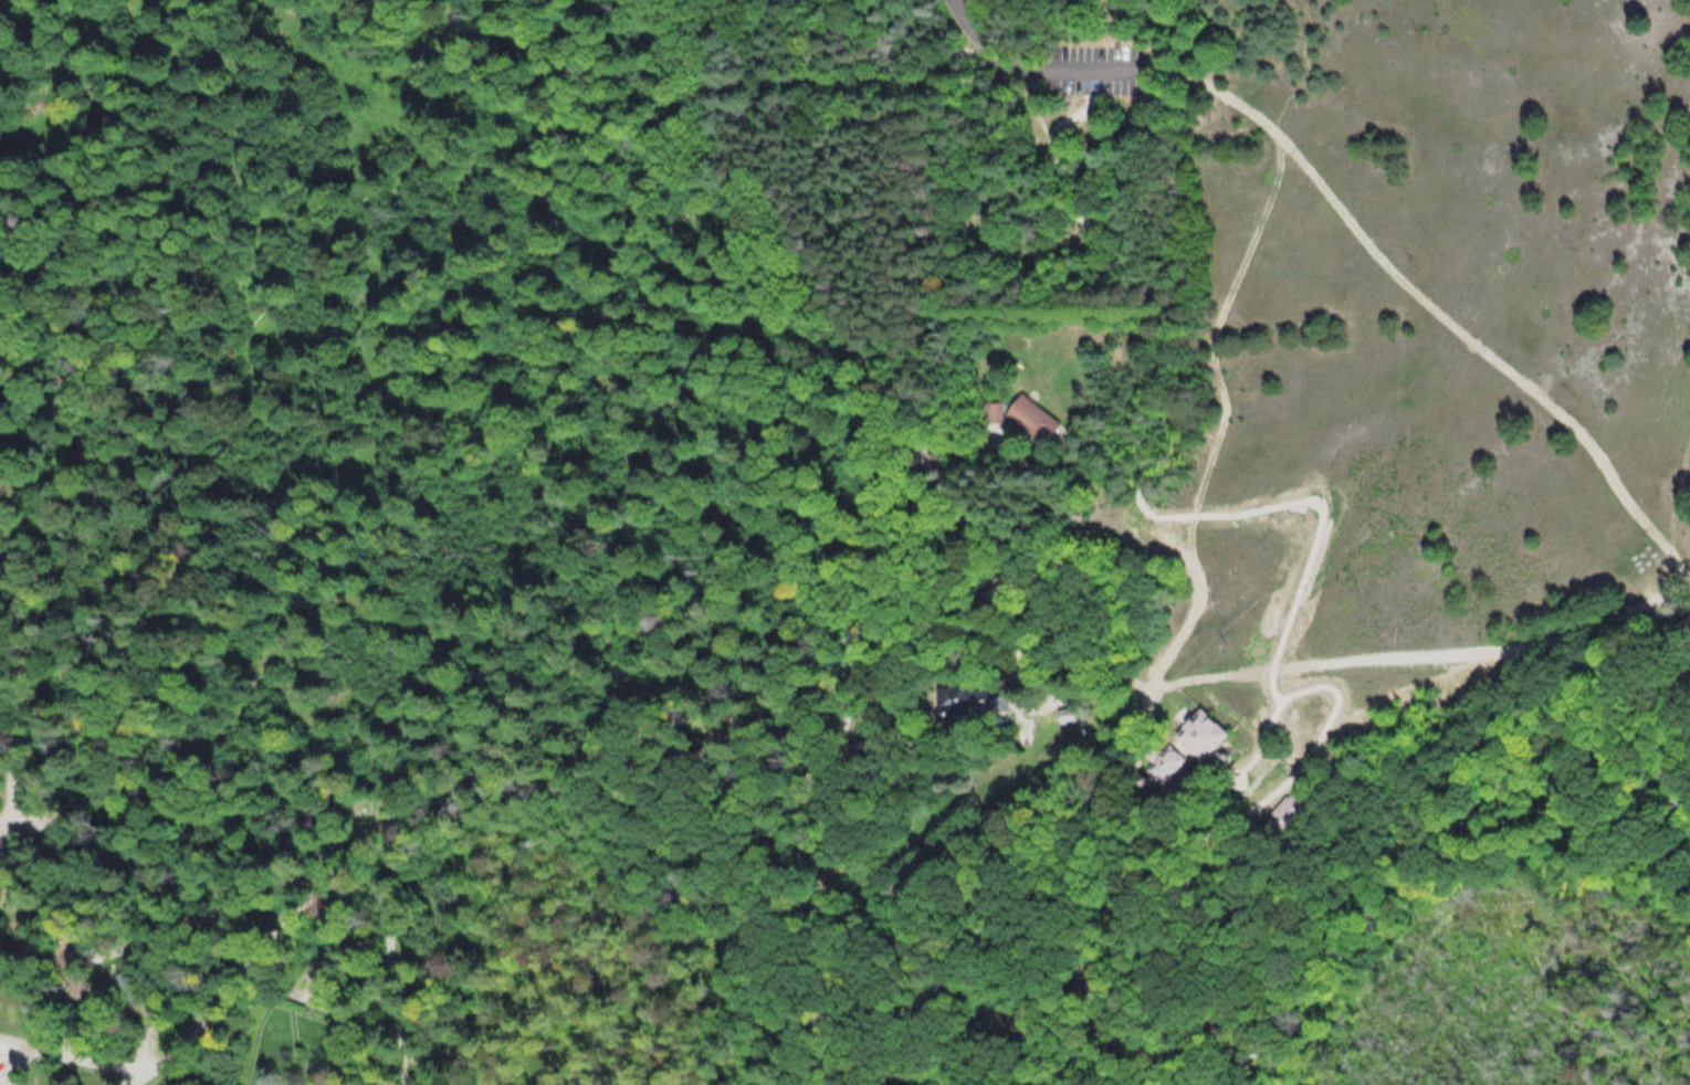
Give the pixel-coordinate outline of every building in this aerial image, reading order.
[(1005,415),(1044,444),(1061,421),(1021,393),(1005,415)] [(1002,402),(982,402),(982,420),(1002,420),(1002,402)] [(937,685),(937,715),(1006,715),(1006,685),(937,685)] [(1197,704),(1227,730),(1201,758),(1192,752),(1165,780),(1151,763),(1173,737),(1169,729),(1197,704)] [(1059,709),(1059,721),(1074,721),(1073,709),(1059,709)] [(1298,781),(1319,794),(1274,845),(1257,826),(1285,793),(1298,781)]
